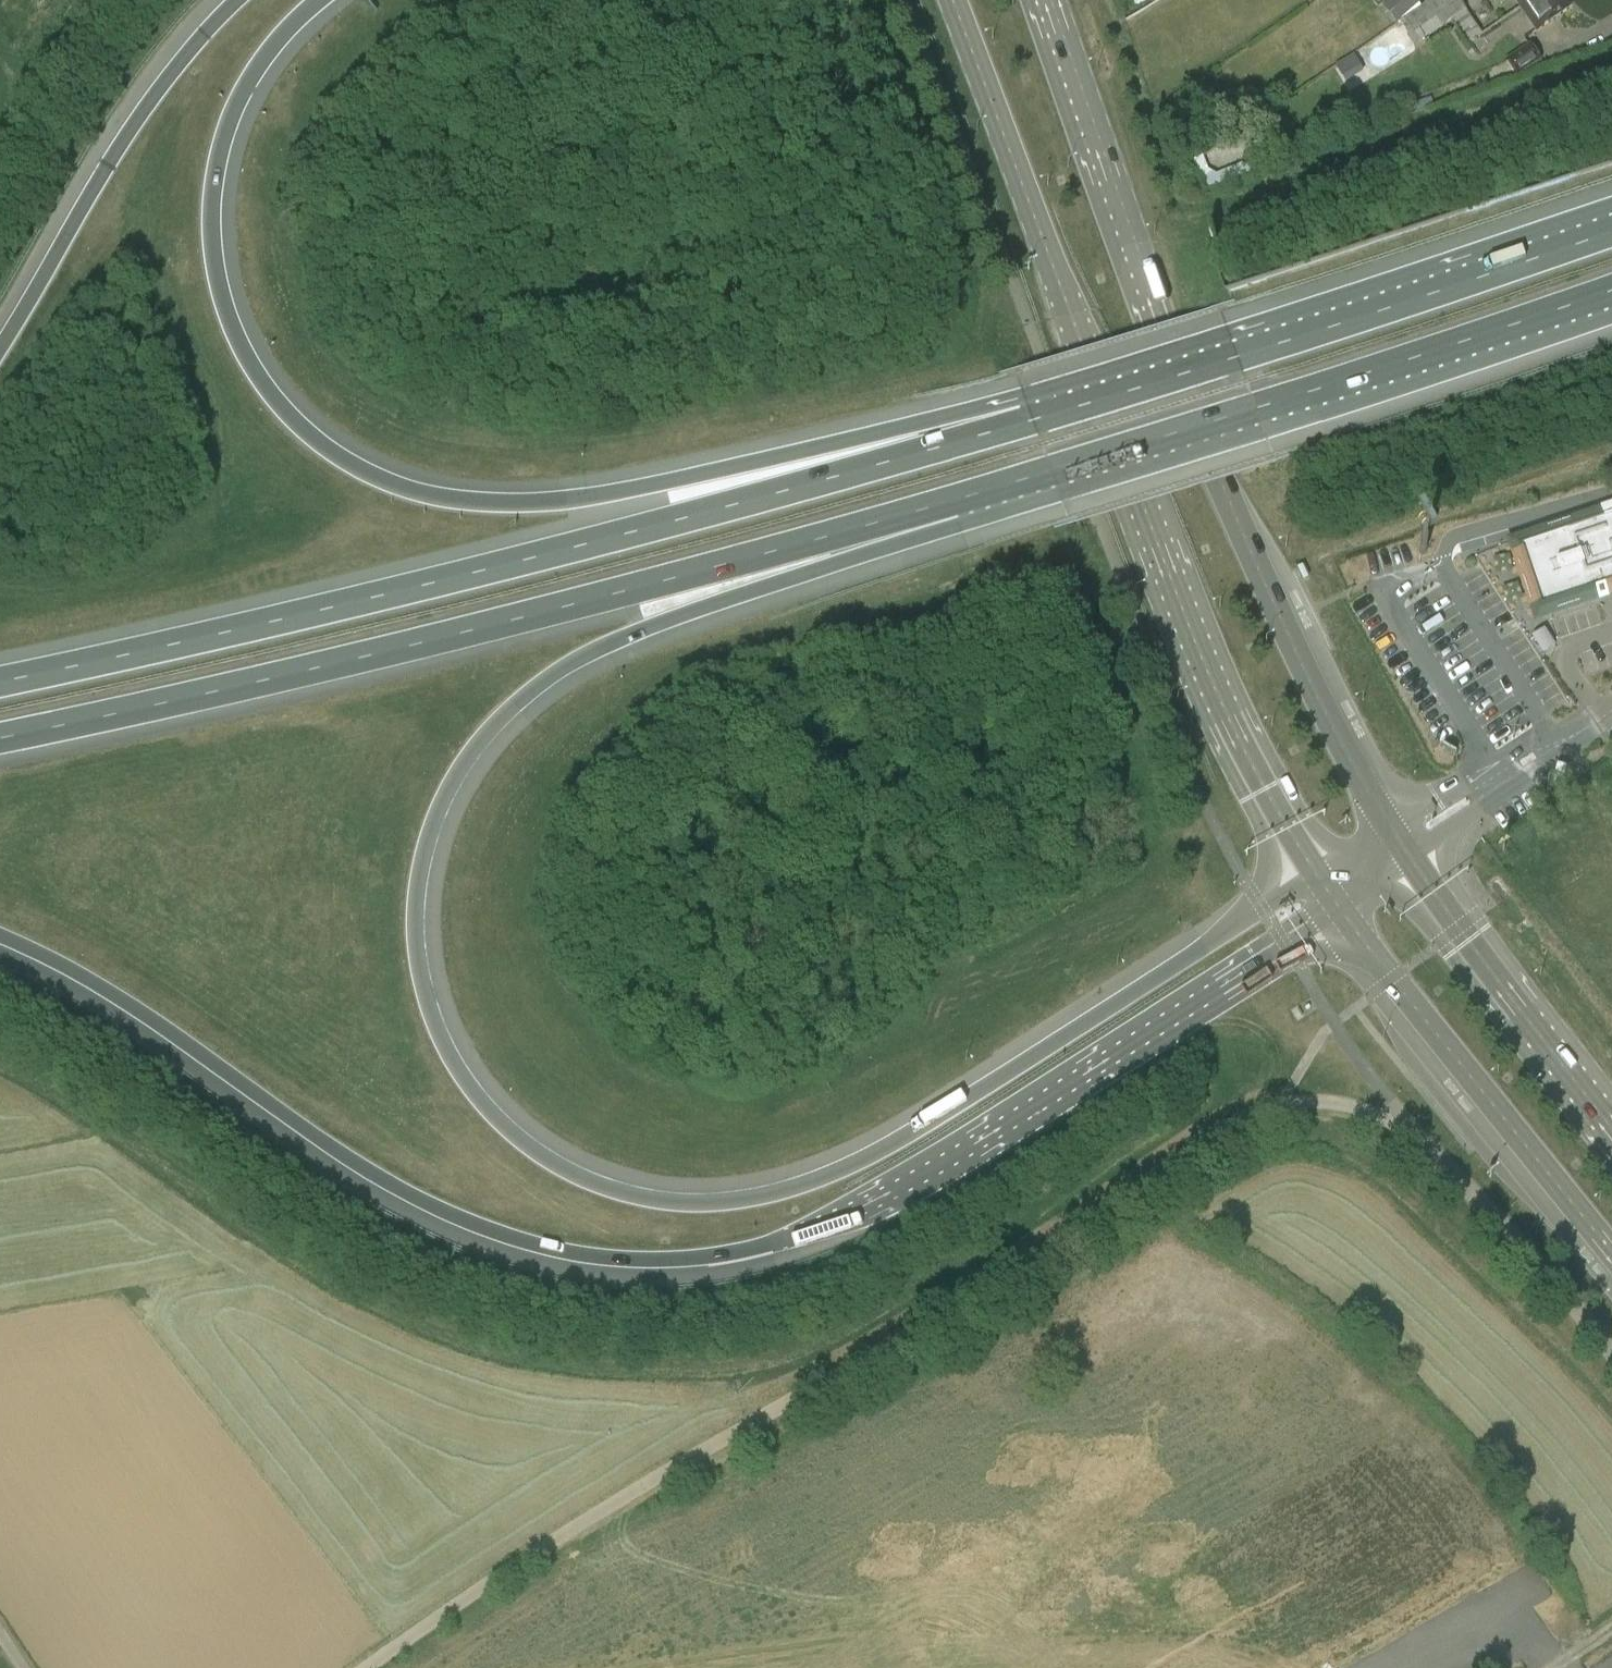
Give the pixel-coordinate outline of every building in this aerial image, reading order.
[(1394,22),(1420,6),(1415,0),(1392,0),(1382,9),(1394,22)] [(1420,6),(1394,22),(1396,26),(1399,23),(1415,46),(1452,21),(1453,20),(1439,0),(1433,0),(1421,8),(1420,6)] [(1459,0),(1439,0),(1453,20),(1452,21),(1467,44),(1482,34),(1459,0)] [(1519,9),(1532,0),(1513,0),(1519,9)] [(1568,0),(1532,0),(1519,9),(1535,33),(1572,7),(1568,0)] [(1504,62),(1516,79),(1541,61),(1530,44),(1504,62)] [(1209,170),(1203,156),(1190,161),(1196,175),(1200,174),(1207,187),(1210,187),(1223,183),(1260,169),(1256,159),(1217,175),(1209,170)] [(1515,543),(1518,552),(1514,554),(1521,575),(1531,606),(1536,605),(1540,617),(1606,595),(1611,593),(1611,510),(1515,543)]
